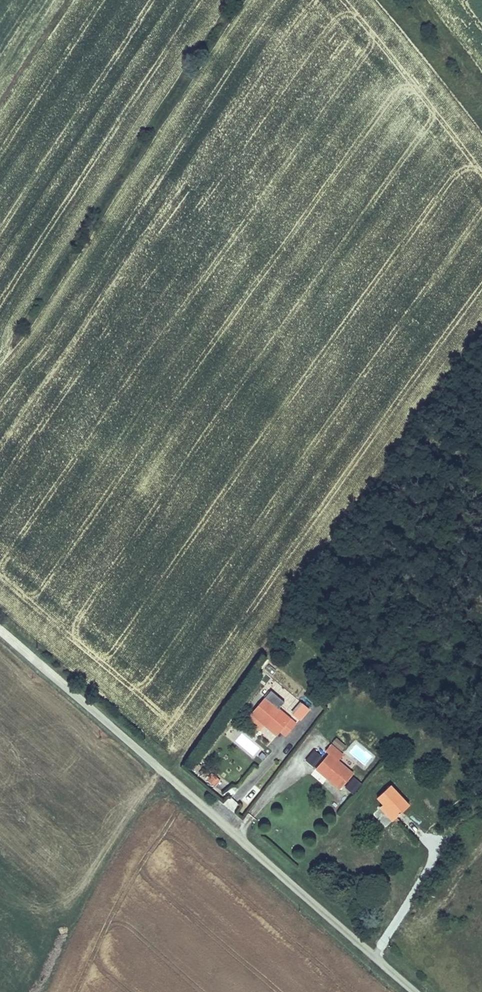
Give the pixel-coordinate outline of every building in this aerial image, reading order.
[(276,737),(280,733),(286,738),(296,726),(266,699),(254,713),(265,724),(264,725),(276,737)] [(293,717),(299,722),(309,712),(303,705),(293,717)] [(259,731),(264,725),(265,724),(254,713),(247,721),(259,731)] [(241,732),(233,742),(253,757),(260,747),(241,732)] [(316,770),(339,790),(353,775),(338,761),(343,755),(331,745),(325,751),(330,755),(316,770)] [(316,768),(323,754),(312,749),(305,763),(316,768)] [(215,787),(220,780),(211,773),(206,781),(215,787)] [(345,786),(353,794),(362,784),(354,777),(345,786)] [(390,787),(377,798),(385,805),(397,819),(410,806),(390,787)] [(235,813),(241,805),(229,797),(224,806),(235,813)] [(377,798),(374,801),(381,808),(385,805),(377,798)]
